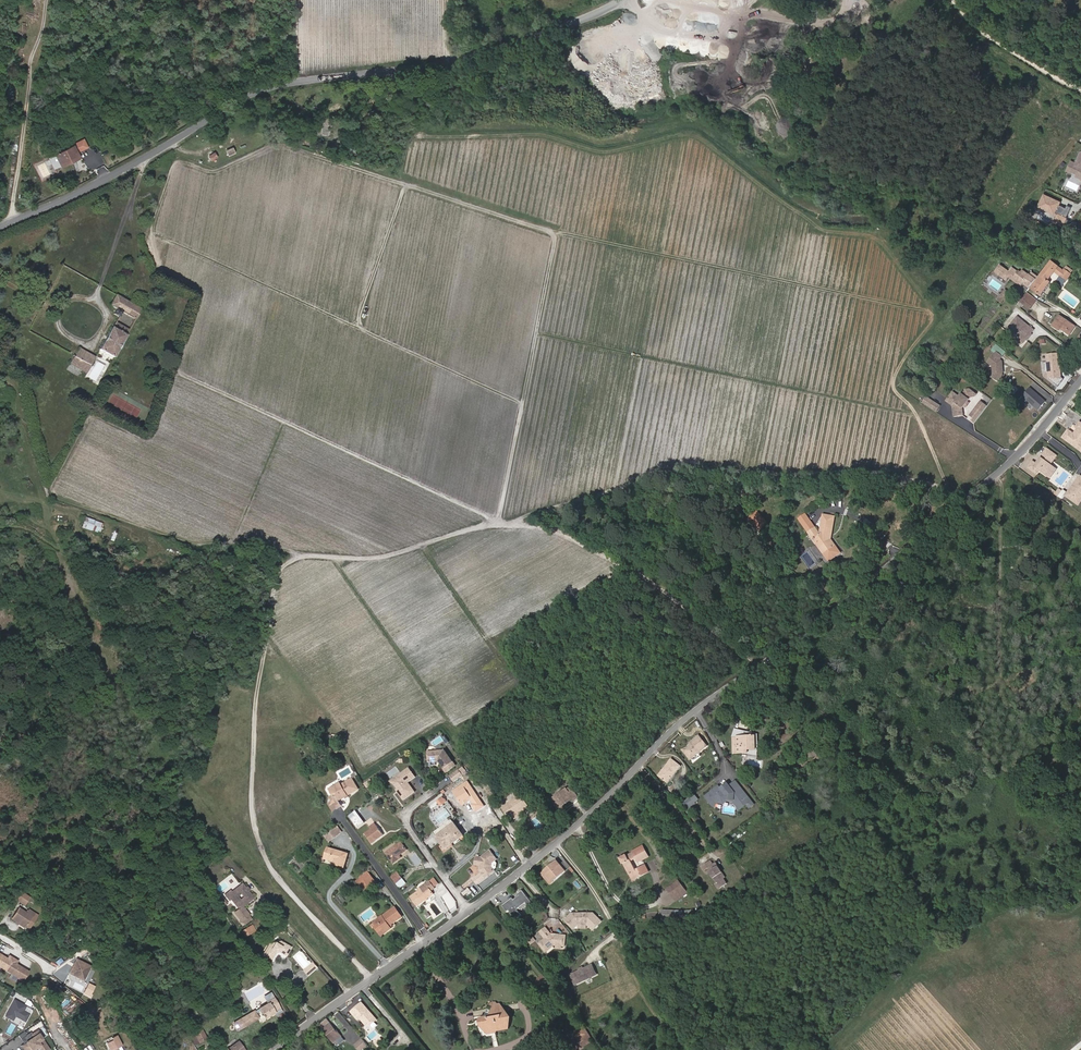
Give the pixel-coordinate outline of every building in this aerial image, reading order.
[(50,158),(54,167),(62,163),(63,163),(74,158),(74,159),(75,161),(80,159),(77,153),(88,147),(84,140),(73,145),(73,146),(63,151),(58,154),(56,155),(50,158)] [(1078,158),(1076,162),(1072,160),(1067,169),(1072,171),(1073,170),(1078,172),(1080,174),(1080,160),(1078,158)] [(1039,207),(1055,214),(1056,213),(1059,214),(1055,223),(1064,226),(1072,208),(1068,206),(1066,208),(1060,205),(1061,203),(1044,195),(1039,207)] [(1059,267),(1051,261),(1036,280),(1030,288),(1040,296),(1050,283),(1047,281),(1054,273),(1059,267)] [(1010,276),(1012,277),(1014,276),(1013,275),(1009,272),(1008,271),(1000,265),(996,271),(1007,280),(1009,277),(1010,276)] [(1070,269),(1067,267),(1066,266),(1063,271),(1059,276),(1055,282),(1062,287),(1071,274),(1068,272),(1070,269)] [(1054,273),(1059,276),(1063,271),(1059,267),(1054,273)] [(1014,276),(1012,277),(1014,279),(1015,277),(1017,274),(1010,270),(1009,272),(1013,275),(1014,276)] [(1015,277),(1024,283),(1030,288),(1036,280),(1029,275),(1028,276),(1022,271),(1021,273),(1019,272),(1017,274),(1015,277)] [(1012,277),(1011,279),(1021,286),(1024,283),(1015,277),(1014,279),(1012,277)] [(997,300),(1002,303),(1009,293),(1005,290),(997,300)] [(1037,300),(1027,292),(1026,293),(1020,301),(1024,303),(1027,299),(1034,303),(1037,300)] [(140,308),(116,294),(110,305),(117,308),(114,314),(119,317),(122,311),(135,319),(140,308)] [(1027,299),(1024,303),(1030,308),(1034,303),(1027,299)] [(1067,330),(1071,324),(1059,316),(1055,322),(1063,327),(1067,330)] [(1025,323),(1019,318),(1014,323),(1021,328),(1025,323)] [(126,334),(128,330),(116,322),(113,326),(113,328),(112,327),(99,349),(114,357),(126,335),(126,334)] [(1061,330),(1063,327),(1055,322),(1053,326),(1060,331),(1061,330)] [(1021,328),(1014,323),(1007,332),(1024,345),(1035,331),(1025,323),(1021,328)] [(60,348),(68,352),(72,344),(65,340),(60,348)] [(997,352),(1003,356),(1006,352),(997,345),(993,349),(997,352)] [(83,368),(88,370),(95,357),(79,349),(75,356),(86,362),(85,363),(83,368)] [(1000,360),(1003,356),(997,352),(994,355),(994,354),(987,362),(993,367),(993,374),(1003,373),(1002,364),(1001,364),(1001,361),(1000,360)] [(1059,355),(1048,356),(1049,380),(1059,388),(1064,381),(1062,379),(1061,379),(1061,375),(1061,374),(1061,370),(1060,369),(1060,367),(1061,366),(1060,357),(1059,355)] [(1030,388),(1024,396),(1040,409),(1047,401),(1030,388)] [(953,392),(948,399),(951,401),(950,403),(953,406),(954,417),(963,416),(963,408),(971,398),(975,397),(977,395),(970,389),(966,390),(963,395),(962,394),(960,397),(953,392)] [(941,406),(929,399),(925,405),(937,412),(941,406)] [(971,416),(975,418),(973,421),(975,423),(988,406),(982,402),(971,416)] [(1069,429),(1063,437),(1080,450),(1080,422),(1080,421),(1076,427),(1078,428),(1079,429),(1078,432),(1076,431),(1074,433),(1069,429)] [(1036,463),(1033,460),(1028,467),(1037,473),(1039,469),(1046,474),(1049,471),(1053,473),(1057,468),(1051,464),(1057,455),(1047,448),(1041,457),(1042,458),(1037,463),(1036,463)] [(1080,475),(1066,494),(1079,504),(1080,501),(1080,496),(1080,494),(1080,475)] [(758,509),(748,517),(759,530),(768,522),(758,509)] [(830,536),(832,536),(835,516),(823,514),(820,534),(815,528),(806,514),(798,519),(817,544),(819,543),(826,553),(824,554),(829,561),(831,560),(841,553),(831,540),(830,538),(830,536)] [(92,530),(94,521),(85,518),(82,527),(92,530)] [(102,523),(94,521),(92,530),(99,532),(102,523)] [(824,554),(826,553),(819,543),(817,544),(824,554)] [(732,737),(733,737),(750,736),(750,735),(754,735),(754,736),(756,736),(756,753),(742,754),(758,756),(759,749),(758,733),(734,728),(732,737)] [(693,743),(691,744),(688,747),(688,753),(692,758),(705,748),(708,745),(699,735),(699,736),(692,741),(693,743)] [(733,737),(734,754),(742,754),(756,753),(756,736),(754,736),(754,735),(750,735),(750,736),(733,737)] [(691,759),(692,758),(688,753),(688,747),(682,749),(691,759)] [(809,750),(813,758),(817,756),(813,748),(809,750)] [(442,762),(442,763),(445,768),(444,769),(446,772),(456,765),(445,750),(428,751),(428,762),(437,761),(438,760),(442,762)] [(672,759),(659,776),(668,784),(681,767),(672,759)] [(397,779),(396,785),(398,789),(400,791),(398,792),(404,800),(415,792),(408,782),(416,777),(409,767),(401,773),(403,775),(397,779)] [(459,769),(450,776),(454,781),(463,775),(459,769)] [(331,798),(336,808),(342,805),(339,800),(358,789),(352,779),(341,785),(340,783),(330,789),(335,796),(331,798)] [(485,806),(468,781),(454,790),(463,805),(470,801),(472,803),(470,805),(475,812),(485,806)] [(736,782),(730,787),(733,792),(740,787),(736,782)] [(674,784),(670,790),(677,796),(682,790),(674,784)] [(523,789),(520,785),(514,789),(517,793),(523,789)] [(754,805),(740,787),(733,792),(730,787),(729,786),(723,791),(722,789),(719,786),(706,797),(713,806),(719,801),(719,802),(724,803),(727,800),(734,801),(738,805),(744,801),(747,804),(750,808),(754,805)] [(555,795),(553,799),(560,809),(567,804),(565,802),(574,797),(578,794),(574,789),(571,791),(568,787),(555,795)] [(515,815),(529,806),(522,796),(504,808),(507,812),(511,810),(515,815)] [(442,797),(437,801),(440,806),(446,802),(442,797)] [(333,810),(336,808),(331,798),(327,800),(333,810)] [(686,806),(690,803),(693,806),(695,804),(690,798),(683,803),(686,806)] [(747,804),(744,801),(738,805),(741,809),(747,804)] [(529,806),(515,815),(516,817),(530,808),(529,806)] [(349,816),(358,828),(365,823),(356,811),(349,816)] [(437,837),(446,849),(463,836),(454,824),(437,837)] [(365,834),(372,844),(383,835),(377,826),(365,834)] [(335,828),(327,834),(332,840),(339,834),(335,828)] [(386,853),(393,863),(401,858),(399,855),(407,850),(401,842),(386,853)] [(632,873),(636,879),(649,872),(646,866),(636,871),(631,861),(636,859),(639,863),(649,857),(643,846),(633,851),(633,853),(627,856),(626,855),(620,859),(623,864),(624,864),(629,875),(630,874),(632,873)] [(328,848),(325,858),(335,861),(334,864),(344,867),(348,854),(328,848)] [(492,862),(495,860),(496,859),(489,851),(481,857),(481,858),(475,858),(475,865),(481,866),(480,868),(483,870),(483,874),(475,881),(478,885),(486,878),(494,871),(494,870),(491,867),(492,863),(492,862)] [(569,865),(560,856),(557,859),(566,868),(569,865)] [(557,861),(545,871),(554,881),(566,871),(557,861)] [(726,879),(728,878),(717,864),(714,866),(713,864),(711,865),(710,864),(703,869),(706,873),(710,870),(713,873),(711,874),(719,884),(723,889),(730,884),(726,879)] [(542,874),(551,884),(554,881),(545,871),(542,874)] [(391,877),(396,883),(403,878),(398,872),(391,877)] [(495,872),(486,880),(489,884),(498,876),(495,872)] [(359,885),(364,891),(375,883),(370,876),(359,885)] [(674,897),(685,889),(678,881),(668,889),(674,897)] [(427,886),(420,891),(411,897),(417,906),(433,894),(430,891),(434,888),(429,882),(426,884),(427,886)] [(246,892),(243,889),(240,885),(229,893),(229,900),(237,911),(232,914),(239,922),(247,916),(241,908),(251,900),(246,892)] [(685,889),(674,897),(677,901),(687,893),(685,889)] [(512,898),(502,906),(507,912),(509,910),(516,918),(521,914),(517,908),(526,901),(529,898),(522,890),(517,894),(518,896),(513,900),(512,898)] [(19,891),(14,898),(25,905),(29,898),(19,891)] [(12,918),(25,927),(32,917),(33,918),(35,914),(29,909),(26,913),(19,908),(12,918)] [(381,924),(376,928),(379,932),(382,929),(385,934),(391,929),(390,928),(392,926),(391,924),(402,917),(395,908),(378,920),(381,924)] [(602,921),(594,912),(587,913),(585,914),(582,914),(581,913),(572,913),(564,920),(571,926),(575,921),(578,924),(587,924),(593,930),(602,921)] [(241,930),(245,937),(253,932),(249,925),(241,930)] [(553,936),(551,933),(546,927),(540,931),(545,938),(539,943),(546,952),(555,945),(565,945),(565,934),(558,933),(557,936),(553,936)] [(262,956),(271,961),(274,954),(278,953),(285,957),(290,948),(279,942),(267,946),(262,956)] [(5,971),(23,981),(29,971),(23,967),(22,969),(20,968),(21,966),(16,964),(18,961),(9,955),(7,958),(3,955),(2,957),(0,956),(0,968),(5,971)] [(76,959),(74,963),(75,964),(74,967),(73,966),(69,973),(73,975),(80,978),(84,980),(91,966),(76,959)] [(313,963),(304,971),(309,976),(318,968),(313,963)] [(584,969),(580,971),(572,976),(577,985),(598,973),(592,964),(584,969)] [(542,975),(532,983),(534,985),(543,977),(542,975)] [(278,1014),(282,1012),(271,993),(269,994),(272,1000),(267,1002),(268,1004),(234,1023),(238,1030),(258,1018),(255,1013),(260,1010),(263,1015),(262,1015),(263,1017),(264,1016),(265,1018),(274,1012),(274,1011),(275,1010),(278,1014)] [(272,1000),(269,994),(264,997),(267,1002),(272,1000)] [(14,999),(5,1016),(13,1020),(15,1016),(25,1021),(29,1013),(23,1010),(25,1005),(14,999)] [(362,1002),(351,1011),(358,1020),(360,1018),(361,1019),(362,1018),(363,1019),(363,1021),(366,1025),(371,1025),(377,1020),(362,1002)] [(484,1025),(488,1034),(497,1032),(504,1030),(504,1029),(509,1028),(508,1023),(509,1023),(508,1018),(507,1018),(505,1011),(499,1004),(489,1005),(485,1018),(480,1019),(481,1026),(484,1025)] [(201,1020),(195,1012),(185,1019),(190,1027),(201,1020)] [(327,1019),(320,1025),(334,1043),(342,1036),(339,1033),(338,1033),(336,1031),(327,1019)] [(193,1030),(199,1043),(207,1039),(200,1025),(193,1030)] [(574,1032),(579,1039),(588,1034),(584,1026),(574,1032)] [(38,1029),(32,1033),(34,1036),(23,1043),(25,1046),(24,1047),(26,1049),(33,1049),(32,1049),(37,1046),(40,1049),(46,1049),(49,1048),(42,1038),(43,1037),(38,1029)] [(24,1030),(18,1035),(21,1038),(26,1034),(26,1033),(24,1030)] [(354,1045),(358,1049),(360,1049),(367,1044),(362,1038),(354,1045)] [(238,1041),(226,1049),(244,1049),(238,1041)]
